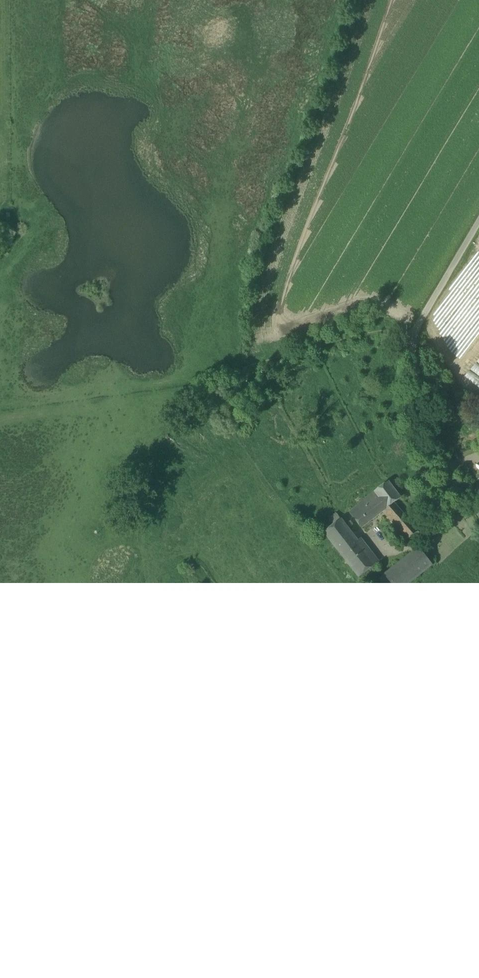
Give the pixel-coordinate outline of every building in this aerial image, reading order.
[(375,492),(388,509),(395,504),(396,506),(403,500),(389,481),(375,492)] [(350,513),(362,528),(385,511),(388,509),(375,492),(362,502),(363,503),(350,513)] [(410,539),(419,531),(396,506),(395,504),(388,509),(385,511),(410,539)] [(328,519),(333,525),(341,519),(336,512),(328,519)] [(324,531),(359,577),(376,564),(341,519),(333,525),(324,531)] [(380,579),(393,596),(433,564),(419,547),(380,579)]
